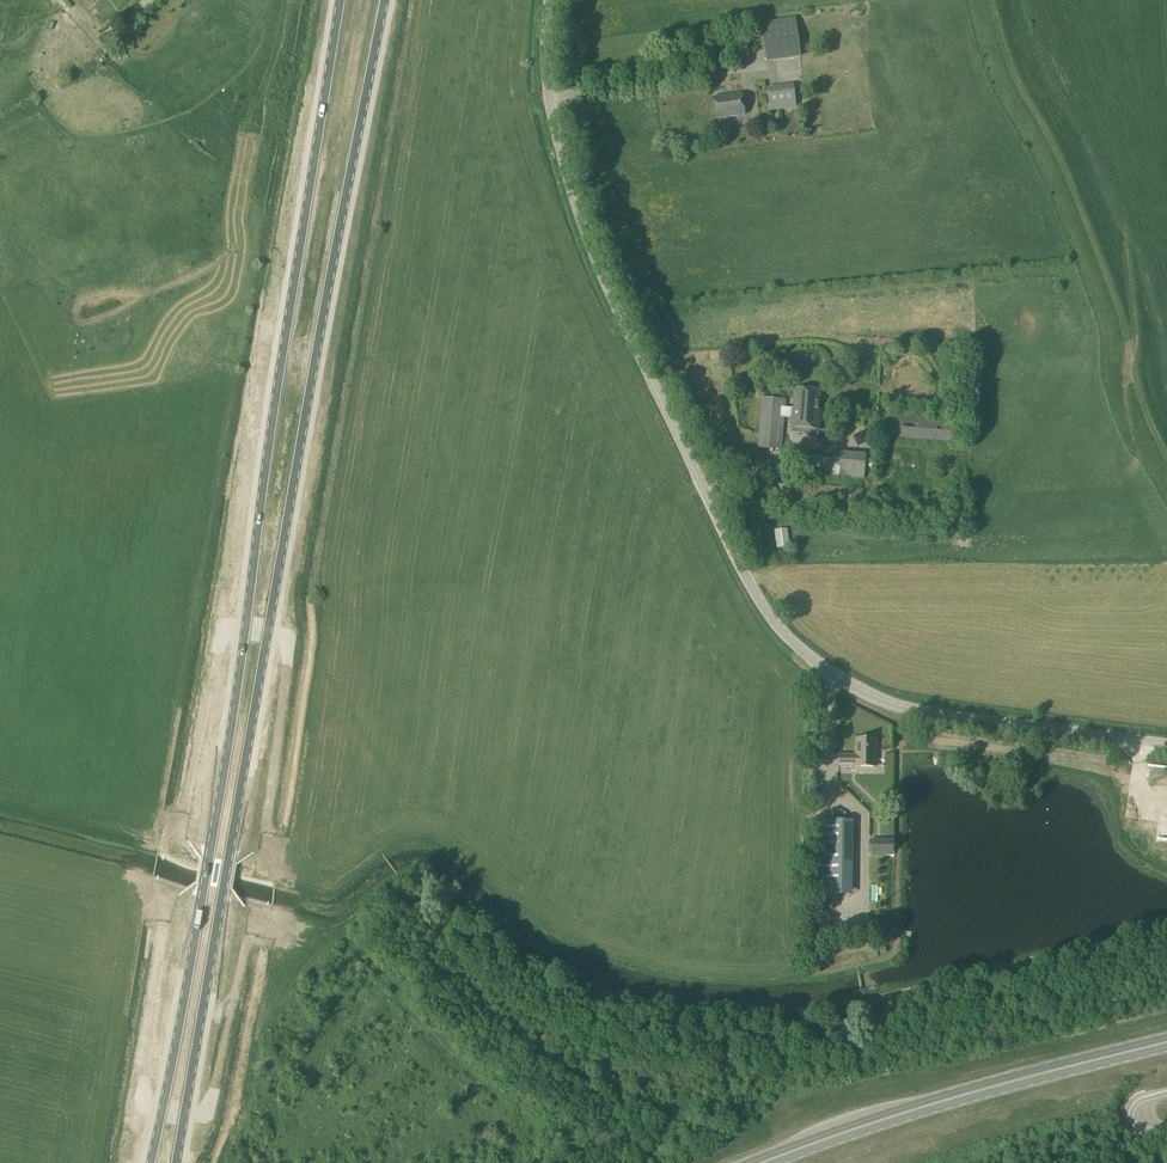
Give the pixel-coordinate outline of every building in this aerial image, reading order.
[(762,25),(767,63),(800,58),(795,20),(762,25)] [(768,91),(770,110),(797,107),(794,87),(768,91)] [(713,99),(716,120),(745,116),(742,95),(713,99)] [(788,409),(787,419),(786,429),(818,431),(819,412),(817,412),(818,391),(794,389),(792,409),(788,409)] [(787,419),(788,409),(781,408),(781,400),(759,398),(756,449),(778,450),(780,418),(787,419)] [(876,436),(955,442),(957,419),(878,413),(876,436)] [(800,474),(864,480),(866,454),(840,452),(840,458),(802,454),(800,474)] [(838,765),(855,765),(855,766),(875,766),(875,738),(856,738),(855,755),(839,755),(838,765)] [(817,820),(816,895),(851,895),(852,821),(817,820)] [(868,853),(881,854),(882,841),(869,841),(868,853)]
